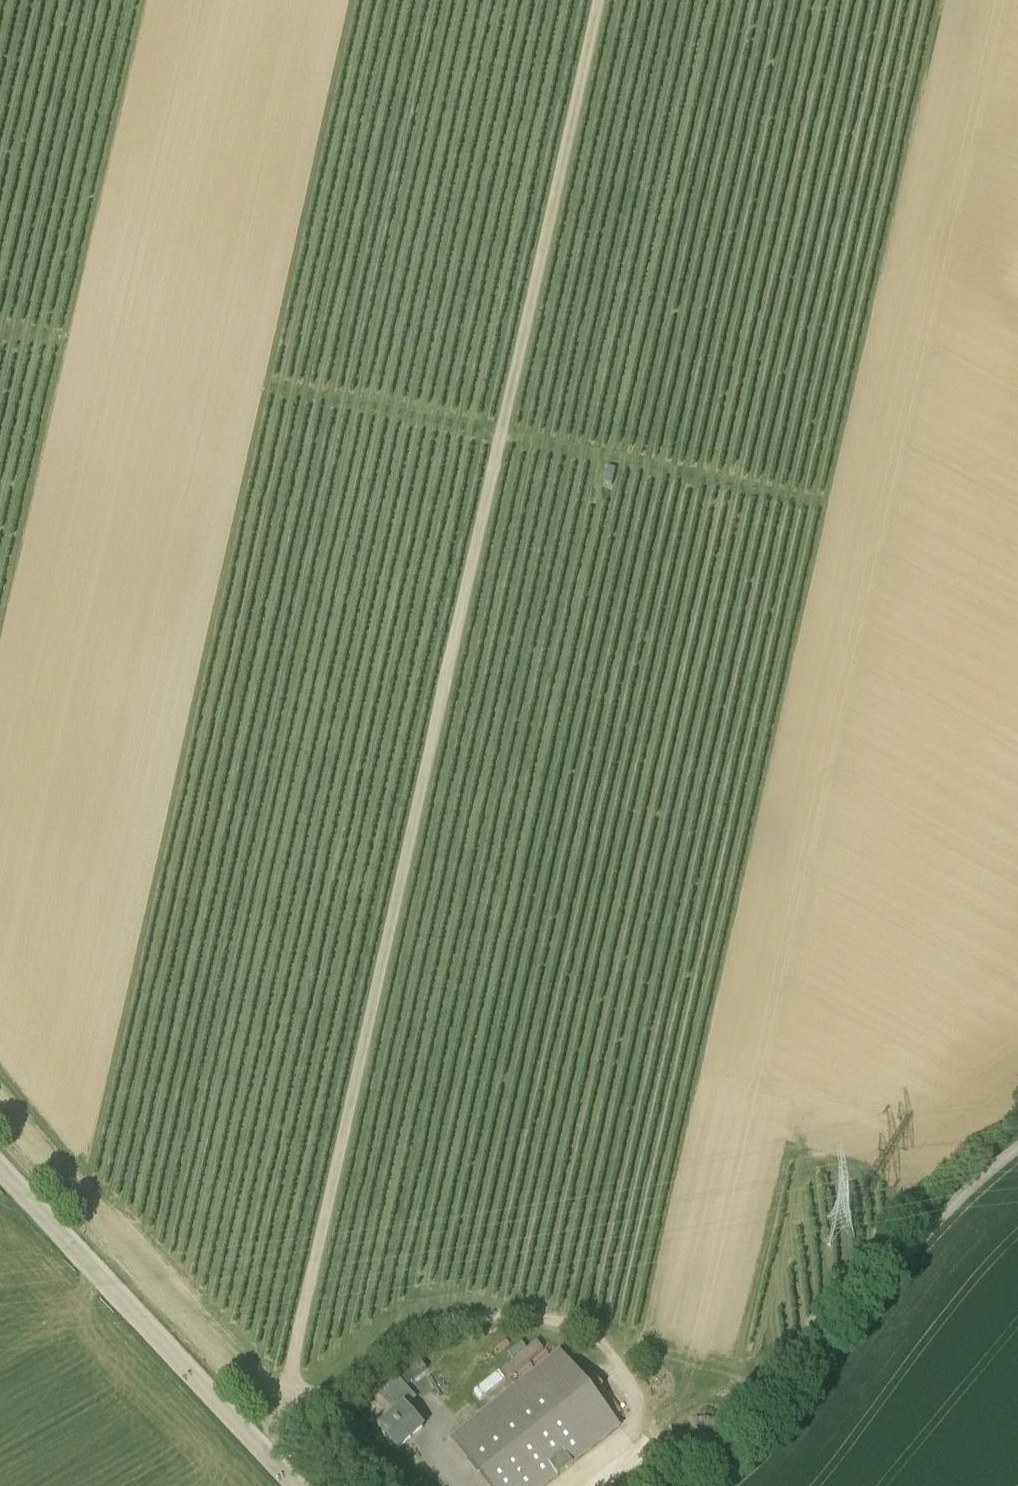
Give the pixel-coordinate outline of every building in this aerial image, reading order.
[(612,486),(615,470),(607,468),(604,484),(612,486)] [(489,1403),(504,1392),(505,1394),(552,1360),(540,1344),(479,1389),(489,1403)] [(618,1428),(559,1355),(452,1442),(487,1485),(546,1485),(618,1428)] [(418,1384),(428,1375),(417,1362),(407,1371),(418,1384)] [(397,1450),(423,1427),(406,1408),(417,1399),(399,1378),(381,1394),(397,1412),(378,1429),(397,1450)]
